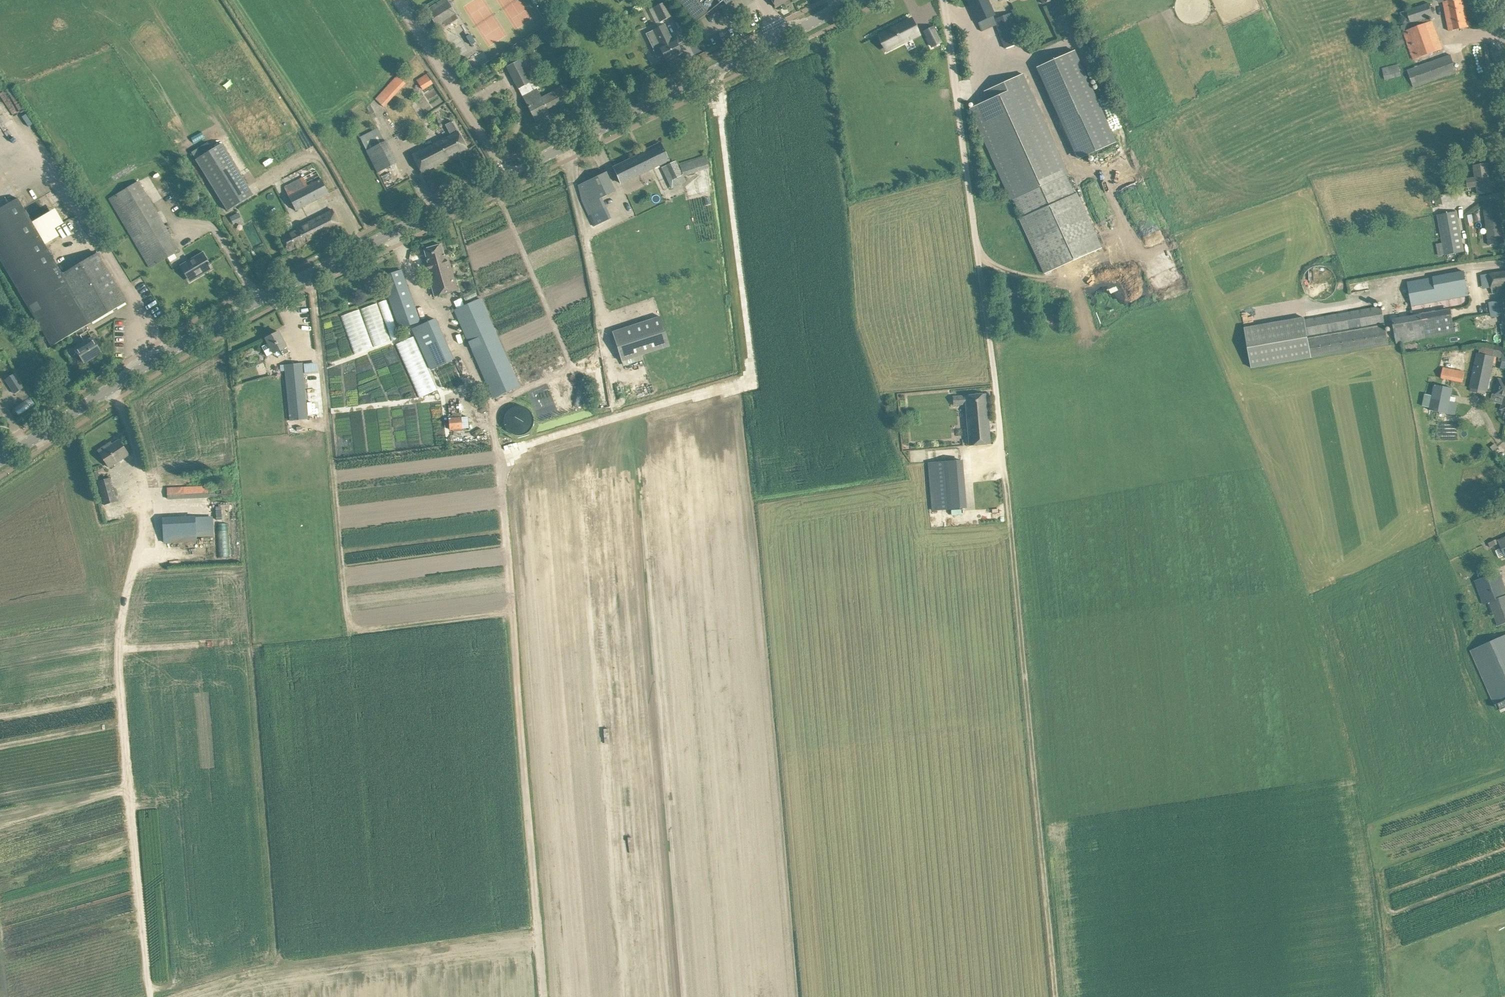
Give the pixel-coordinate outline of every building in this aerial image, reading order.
[(437,27),(443,23),(442,21),(455,13),(447,0),(442,0),(427,10),(437,27)] [(695,22),(719,4),(718,2),(721,0),(679,0),(695,22)] [(994,15),(988,0),(967,0),(978,23),(994,15)] [(1443,1),(1449,31),(1468,27),(1463,0),(1446,0),(1446,1),(1443,1)] [(671,16),(664,2),(651,8),(659,25),(664,23),(662,20),(671,16)] [(1400,12),(1404,25),(1401,26),(1413,59),(1442,49),(1432,21),(1431,21),(1429,17),(1433,15),(1429,3),(1400,12)] [(1012,12),(993,19),(996,25),(1004,47),(1022,40),(1012,12)] [(911,19),(878,35),(878,36),(886,32),(888,36),(884,38),(888,45),(891,43),(893,47),(904,42),(915,36),(919,34),(911,19)] [(663,55),(666,61),(682,53),(675,39),(672,40),(664,24),(653,30),(660,46),(659,47),(653,50),(657,58),(663,55)] [(933,27),(924,31),(932,46),(940,42),(933,27)] [(1042,65),(1083,156),(1116,141),(1074,50),(1042,65)] [(566,53),(559,58),(564,66),(571,61),(566,53)] [(473,69),(480,65),(474,55),(467,59),(473,69)] [(1408,71),(1414,87),(1457,71),(1451,55),(1408,71)] [(507,66),(518,88),(519,87),(536,120),(546,115),(543,110),(567,98),(562,88),(538,100),(529,82),(536,79),(525,57),(507,66)] [(1382,68),(1385,80),(1401,76),(1398,64),(1382,68)] [(987,100),(969,108),(1011,201),(1013,199),(1021,217),(1019,219),(1043,273),(1101,247),(1077,192),(1075,193),(1067,175),(1069,174),(1023,73),(983,91),(987,100)] [(427,74),(416,80),(422,90),(433,83),(427,74)] [(375,99),(384,107),(406,83),(397,75),(375,99)] [(413,155),(422,173),(468,149),(458,132),(452,121),(445,125),(451,136),(413,155)] [(367,152),(385,142),(378,128),(360,137),(367,152)] [(196,159),(227,210),(253,195),(221,143),(196,159)] [(614,167),(621,182),(668,160),(661,144),(614,167)] [(710,168),(706,156),(679,165),(683,177),(695,173),(707,169),(710,168)] [(1445,158),(1438,163),(1443,172),(1451,167),(1445,158)] [(665,166),(672,180),(682,175),(675,161),(665,166)] [(1467,179),(1468,187),(1476,186),(1478,194),(1492,192),(1488,164),(1473,166),(1475,177),(1467,179)] [(286,185),(284,186),(295,210),(299,208),(328,192),(316,169),(286,185)] [(606,172),(578,185),(583,202),(584,206),(589,215),(594,213),(589,203),(601,197),(615,191),(606,172)] [(139,182),(109,200),(138,248),(150,269),(180,251),(170,234),(172,233),(170,228),(167,229),(139,182)] [(625,195),(636,216),(661,204),(657,196),(652,198),(646,185),(625,195)] [(62,274),(18,198),(0,208),(0,258),(52,346),(78,330),(85,326),(91,322),(62,274)] [(1483,203),(1489,245),(1494,244),(1504,242),(1498,201),(1488,202),(1483,203)] [(284,222),(277,226),(282,235),(280,236),(283,242),(288,251),(340,225),(332,209),(289,231),(284,222)] [(1438,215),(1443,242),(1436,244),(1438,256),(1463,251),(1456,212),(1438,215)] [(423,254),(426,264),(435,296),(457,289),(450,267),(448,257),(445,258),(441,244),(424,249),(426,254),(423,254)] [(180,264),(189,279),(203,271),(204,273),(212,268),(207,260),(202,251),(180,264)] [(97,253),(62,274),(91,322),(91,323),(126,302),(97,253)] [(381,277),(385,286),(400,329),(420,322),(401,270),(381,277)] [(1407,282),(1412,305),(1469,295),(1464,271),(1407,282)] [(1504,292),(1504,272),(1489,274),(1491,287),(1492,294),(1504,292)] [(388,299),(341,313),(353,353),(399,339),(388,299)] [(454,310),(492,398),(518,387),(481,299),(454,310)] [(1489,302),(1492,317),(1503,315),(1504,332),(1504,299),(1489,302)] [(1382,306),(1304,319),(1311,357),(1388,343),(1382,306)] [(1422,314),(1392,319),(1396,342),(1396,343),(1401,342),(1419,339),(1426,338),(1422,314)] [(660,316),(612,332),(622,362),(642,355),(670,346),(660,316)] [(1304,317),(1244,328),(1252,369),(1311,358),(1311,357),(1304,319),(1304,317)] [(412,328),(430,370),(454,359),(435,318),(412,328)] [(85,326),(78,330),(85,342),(76,348),(85,363),(101,353),(85,326)] [(265,338),(268,343),(262,347),(267,356),(273,353),(274,354),(281,350),(283,355),(289,352),(279,331),(265,338)] [(1475,364),(1470,388),(1472,389),(1476,389),(1481,390),(1484,391),(1487,392),(1492,367),(1495,357),(1493,356),(1494,349),(1480,346),(1479,353),(1477,353),(1475,364)] [(284,365),(290,420),(308,419),(302,363),(284,365)] [(412,379),(418,395),(460,378),(454,363),(412,379)] [(1441,378),(1463,382),(1465,372),(1443,368),(1441,378)] [(5,379),(15,394),(25,387),(15,372),(5,379)] [(1501,404),(1500,409),(1504,411),(1504,380),(1498,379),(1494,394),(1494,395),(1503,397),(1501,404)] [(1430,410),(1455,415),(1458,402),(1450,401),(1452,388),(1435,385),(1433,395),(1425,394),(1422,406),(1430,407),(1430,410)] [(953,397),(953,404),(966,403),(970,445),(989,443),(985,394),(953,397)] [(17,414),(35,405),(32,397),(14,406),(17,414)] [(448,418),(449,430),(463,429),(462,427),(469,427),(468,417),(461,417),(461,416),(448,418)] [(308,436),(301,436),(301,440),(288,442),(288,447),(298,445),(299,448),(301,448),(300,446),(301,446),(301,445),(303,444),(304,447),(305,447),(305,445),(306,445),(306,444),(312,444),(311,439),(309,439),(308,436)] [(98,450),(109,467),(129,455),(119,439),(107,447),(106,445),(98,450)] [(928,462),(932,510),(964,507),(960,460),(928,462)] [(116,495),(118,495),(116,488),(113,489),(110,477),(97,481),(104,505),(117,501),(116,495)] [(167,498),(208,497),(208,485),(167,486),(167,498)] [(179,517),(163,518),(164,543),(180,542),(179,517)] [(1475,581),(1484,604),(1489,601),(1498,625),(1504,623),(1504,588),(1499,572),(1484,577),(1475,581)] [(1504,700),(1504,634),(1470,650),(1494,704),(1504,700)]
